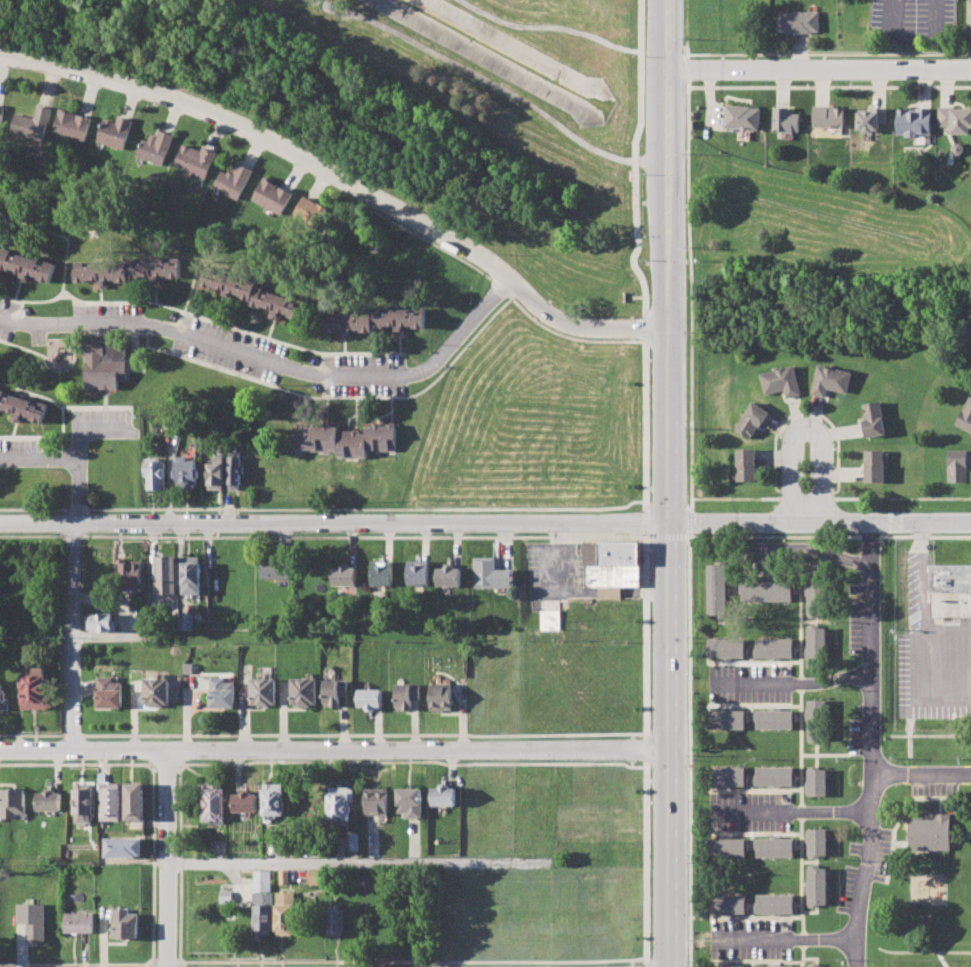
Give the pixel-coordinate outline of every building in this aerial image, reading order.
[(777,12),(777,33),(819,32),(818,10),(777,12)] [(760,107),(725,105),(725,128),(759,129),(760,107)] [(10,133),(15,113),(33,117),(36,106),(52,110),(44,142),(10,133)] [(844,128),(845,106),(814,106),(813,127),(844,128)] [(800,114),(789,114),(789,107),(774,107),(774,131),(800,132),(800,114)] [(970,133),(970,107),(938,108),(938,126),(951,126),(951,134),(970,133)] [(53,132),(60,108),(93,118),(86,142),(53,132)] [(897,136),(917,136),(917,143),(931,144),(931,108),(897,108),(897,136)] [(886,123),(886,109),(857,109),(857,131),(880,130),(879,123),(886,123)] [(97,141),(104,119),(118,123),(120,118),(132,121),(124,149),(97,141)] [(135,155),(142,138),(148,141),(150,133),(156,135),(159,129),(176,136),(164,166),(135,155)] [(173,165),(183,143),(201,151),(203,146),(217,153),(206,179),(173,165)] [(213,187),(222,169),(234,175),(240,164),(253,170),(239,200),(213,187)] [(252,199),(264,177),(293,193),(282,215),(252,199)] [(291,215),(303,193),(326,206),(323,211),(331,216),(322,232),(291,215)] [(17,272),(0,266),(0,250),(1,250),(3,244),(57,263),(50,282),(31,275),(29,281),(15,277),(17,272)] [(75,283),(75,262),(125,262),(125,255),(182,255),(182,275),(162,275),(162,282),(147,282),(147,277),(129,277),(129,282),(107,282),(107,288),(96,288),(96,283),(75,283)] [(208,266),(260,282),(258,287),(308,303),(302,320),(284,314),(282,318),(268,314),(270,309),(252,303),(253,300),(234,294),(232,299),(221,295),(222,291),(202,285),(208,266)] [(319,334),(319,313),(370,313),(370,306),(427,306),(427,327),(406,327),(406,333),(392,333),(392,328),(374,328),(374,333),(352,333),(352,339),(341,339),(341,334),(319,334)] [(84,344),(126,343),(127,379),(117,379),(118,390),(85,390),(84,344)] [(819,363),(853,371),(848,393),(830,389),(828,397),(812,394),(819,363)] [(761,373),(794,364),(803,394),(788,399),(785,389),(767,394),(761,373)] [(8,413),(0,410),(0,388),(48,404),(42,423),(23,417),(20,423),(7,418),(8,413)] [(956,424),(970,395),(970,432),(956,424)] [(735,428),(754,399),(772,412),(762,427),(758,425),(750,438),(735,428)] [(864,404),(882,402),(887,435),(865,438),(863,419),(866,419),(864,404)] [(294,423),(339,423),(339,431),(366,431),(366,424),(396,424),(395,451),(367,450),(367,458),(337,457),(337,449),(294,448),(294,423)] [(737,450),(756,449),(756,480),(738,480),(737,450)] [(949,481),(949,449),(969,449),(969,481),(949,481)] [(865,450),(866,482),(885,482),(885,450),(865,450)] [(227,488),(226,452),(239,451),(240,488),(227,488)] [(206,488),(205,463),(212,462),(211,455),(221,454),(222,487),(206,488)] [(143,456),(163,456),(164,489),(147,489),(147,476),(143,476),(143,456)] [(173,489),(173,460),(195,460),(195,489),(173,489)] [(578,542),(639,542),(639,586),(621,586),(621,593),(621,598),(598,598),(598,593),(598,586),(585,586),(584,554),(578,554),(578,542)] [(154,556),(177,556),(177,594),(155,594),(154,556)] [(181,556),(198,556),(199,594),(181,594),(181,556)] [(473,557),(494,556),(494,568),(512,568),(512,588),(473,588),(473,557)] [(258,558),(290,558),(290,578),(259,579),(258,558)] [(119,560),(141,560),(142,588),(119,589),(119,560)] [(406,561),(428,560),(429,584),(406,585),(406,561)] [(371,561),(392,561),(393,584),(371,584),(371,561)] [(929,563),(970,563),(970,617),(932,617),(932,601),(929,601),(929,563)] [(436,567),(443,567),(443,564),(453,564),(453,568),(461,568),(461,586),(436,586),(436,567)] [(708,564),(728,564),(729,611),(709,611),(708,564)] [(331,568),(356,568),(356,585),(331,585),(331,568)] [(807,616),(807,570),(826,570),(826,616),(807,616)] [(742,582),(792,582),(792,601),(742,601),(742,582)] [(540,611),(560,611),(560,630),(540,630),(540,611)] [(87,613),(114,612),(115,630),(87,631),(87,613)] [(176,614),(192,614),(192,630),(176,629),(176,614)] [(807,627),(826,627),(826,667),(807,667),(807,627)] [(708,638),(747,638),(747,658),(709,658),(708,638)] [(756,638),(792,639),(792,657),(756,657),(756,638)] [(26,669),(45,669),(45,686),(52,686),(52,704),(49,708),(22,708),(22,676),(26,676),(26,669)] [(97,676),(113,676),(113,683),(121,683),(121,706),(97,706),(97,676)] [(210,676),(232,676),(233,707),(210,707),(210,676)] [(143,679),(169,678),(169,705),(144,705),(143,679)] [(291,678),(318,678),(318,704),(291,705),(291,678)] [(251,679),(276,679),(276,705),(251,705),(251,679)] [(324,680),(340,680),(340,705),(324,705),(324,680)] [(430,683),(451,683),(452,710),(431,710),(430,683)] [(396,684),(419,684),(419,699),(412,699),(412,710),(395,710),(396,684)] [(358,689),(383,689),(383,707),(376,707),(376,711),(366,711),(366,707),(358,707),(358,689)] [(808,700),(827,700),(827,737),(820,737),(820,740),(808,740),(808,700)] [(710,710),(747,710),(748,722),(744,722),(744,729),(710,729),(710,710)] [(757,711),(796,710),(796,721),(793,721),(793,729),(757,729),(757,711)] [(757,785),(757,767),(793,766),(793,774),(797,774),(797,785),(757,785)] [(709,767),(745,767),(745,775),(748,775),(748,785),(709,786),(709,767)] [(808,769),(826,769),(827,795),(808,795),(808,769)] [(98,791),(98,772),(108,772),(108,783),(121,782),(122,820),(103,820),(103,791),(98,791)] [(74,783),(95,782),(96,814),(92,814),(92,823),(78,823),(78,814),(75,814),(74,783)] [(125,782),(143,782),(143,821),(125,821),(125,782)] [(206,782),(223,782),(223,789),(226,789),(226,821),(203,821),(203,788),(206,788),(206,782)] [(262,787),(267,787),(267,783),(281,783),(281,787),(286,787),(285,815),(262,815),(262,787)] [(431,788),(440,788),(440,784),(448,784),(448,788),(457,788),(457,806),(431,806),(431,788)] [(329,791),(336,791),(336,787),(351,787),(355,789),(355,801),(351,804),(351,828),(329,829),(329,791)] [(2,789),(26,789),(27,812),(16,812),(16,818),(3,818),(2,789)] [(365,789),(388,789),(388,814),(366,814),(365,789)] [(397,789),(421,789),(422,818),(408,818),(407,813),(397,813),(397,789)] [(233,794),(241,793),(241,790),(251,790),(251,796),(257,795),(258,812),(233,812),(233,794)] [(38,792),(61,792),(61,811),(38,811),(38,792)] [(908,816),(933,816),(933,812),(952,812),(952,849),(908,849),(908,816)] [(808,829),(826,828),(827,855),(820,855),(820,858),(808,858),(808,829)] [(349,834),(359,834),(359,851),(349,851),(349,834)] [(105,837),(140,837),(140,856),(105,856),(105,837)] [(709,838),(748,838),(748,850),(745,850),(745,857),(709,857),(709,838)] [(757,838),(796,839),(796,850),(793,850),(793,857),(757,857),(757,838)] [(214,840),(225,840),(225,855),(214,855),(214,840)] [(271,854),(284,853),(283,841),(270,841),(271,854)] [(809,867),(827,868),(827,904),(821,904),(821,907),(808,907),(809,867)] [(280,869),(292,869),(292,884),(280,884),(280,869)] [(309,870),(323,869),(324,885),(309,885),(309,870)] [(255,871),(272,871),(272,892),(252,892),(252,885),(255,885),(255,871)] [(219,889),(234,889),(234,903),(219,903),(219,889)] [(277,892),(296,892),(296,936),(277,936),(277,892)] [(709,894),(745,894),(745,902),(748,902),(748,913),(709,913),(709,894)] [(757,895),(794,894),(794,902),(797,902),(797,912),(757,913),(757,895)] [(16,904),(47,903),(47,941),(27,942),(26,922),(17,922),(16,904)] [(328,909),(336,909),(336,903),(340,903),(340,909),(344,909),(344,936),(329,936),(328,909)] [(255,904),(274,904),(274,936),(259,936),(259,931),(255,931),(255,904)] [(113,908),(114,939),(137,939),(137,908),(113,908)] [(64,912),(93,913),(93,933),(64,933),(64,912)]
